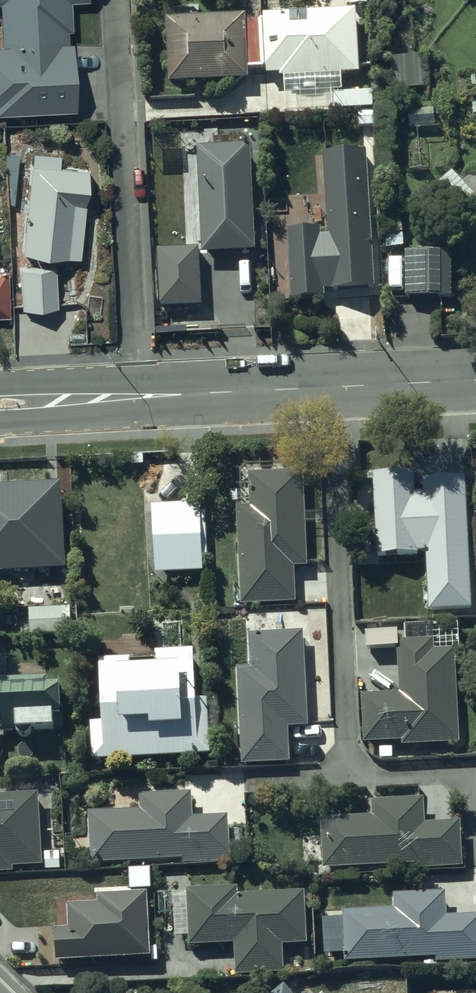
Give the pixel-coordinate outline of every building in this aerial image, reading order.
[(96,0),(0,0),(0,9),(5,9),(8,49),(0,50),(0,67),(1,80),(0,80),(0,125),(88,120),(80,5),(96,4),(96,0)] [(361,83),(358,19),(280,17),(278,25),(252,29),(246,22),(171,23),(172,91),(250,88),(251,76),(278,73),(281,86),(361,83)] [(428,54),(391,55),(392,87),(429,86),(428,54)] [(374,90),(333,91),(334,109),(359,108),(360,125),(375,125),(374,90)] [(451,173),(445,111),(400,115),(406,177),(451,173)] [(251,142),(198,144),(202,250),(254,248),(251,142)] [(321,227),(289,227),(292,298),(326,297),(326,287),(371,286),(367,150),(325,151),(328,232),(321,232),(321,227)] [(84,265),(94,175),(38,169),(28,258),(84,265)] [(473,206),(448,181),(426,204),(451,228),(473,206)] [(407,196),(386,196),(386,247),(404,247),(404,221),(407,221),(407,196)] [(197,244),(156,245),(160,305),(201,303),(197,244)] [(55,263),(20,264),(21,306),(57,305),(55,263)] [(429,306),(428,267),(402,268),(402,280),(385,281),(386,308),(429,306)] [(14,324),(13,274),(0,274),(0,324),(14,324)] [(429,607),(470,605),(463,473),(423,475),(423,489),(415,489),(413,468),(373,470),(377,552),(418,550),(418,547),(426,547),(429,607)] [(233,486),(242,613),(302,608),(293,481),(233,486)] [(67,581),(65,490),(0,492),(0,582),(67,581)] [(155,510),(161,569),(199,565),(193,506),(155,510)] [(71,607),(30,609),(30,635),(72,633),(71,607)] [(459,622),(405,624),(406,639),(399,639),(400,692),(364,693),(365,741),(403,740),(403,743),(460,741),(457,649),(460,648),(459,622)] [(309,763),(303,643),(234,647),(240,767),(309,763)] [(130,657),(99,658),(101,706),(91,707),(93,758),(210,752),(208,697),(195,697),(194,648),(155,650),(156,664),(130,665),(130,657)] [(66,732),(68,690),(0,687),(0,728),(66,732)] [(0,794),(0,873),(14,872),(13,863),(42,862),(38,792),(0,794)] [(141,809),(90,811),(92,862),(182,857),(182,863),(228,861),(226,817),(191,819),(190,792),(140,795),(141,809)] [(373,815),(320,817),(323,868),(416,863),(416,869),(463,866),(461,821),(424,823),(423,797),(373,799),(373,815)] [(239,886),(188,887),(188,896),(176,896),(177,936),(189,935),(189,944),(236,942),(237,974),(285,972),(284,941),(307,941),(305,890),(239,892),(239,886)] [(99,903),(69,903),(70,929),(56,929),(56,959),(149,957),(148,892),(99,893),(99,903)] [(394,894),(395,908),(344,910),(344,916),(326,917),(328,954),(346,954),(346,962),(475,958),(475,915),(447,915),(447,892),(394,894)]
